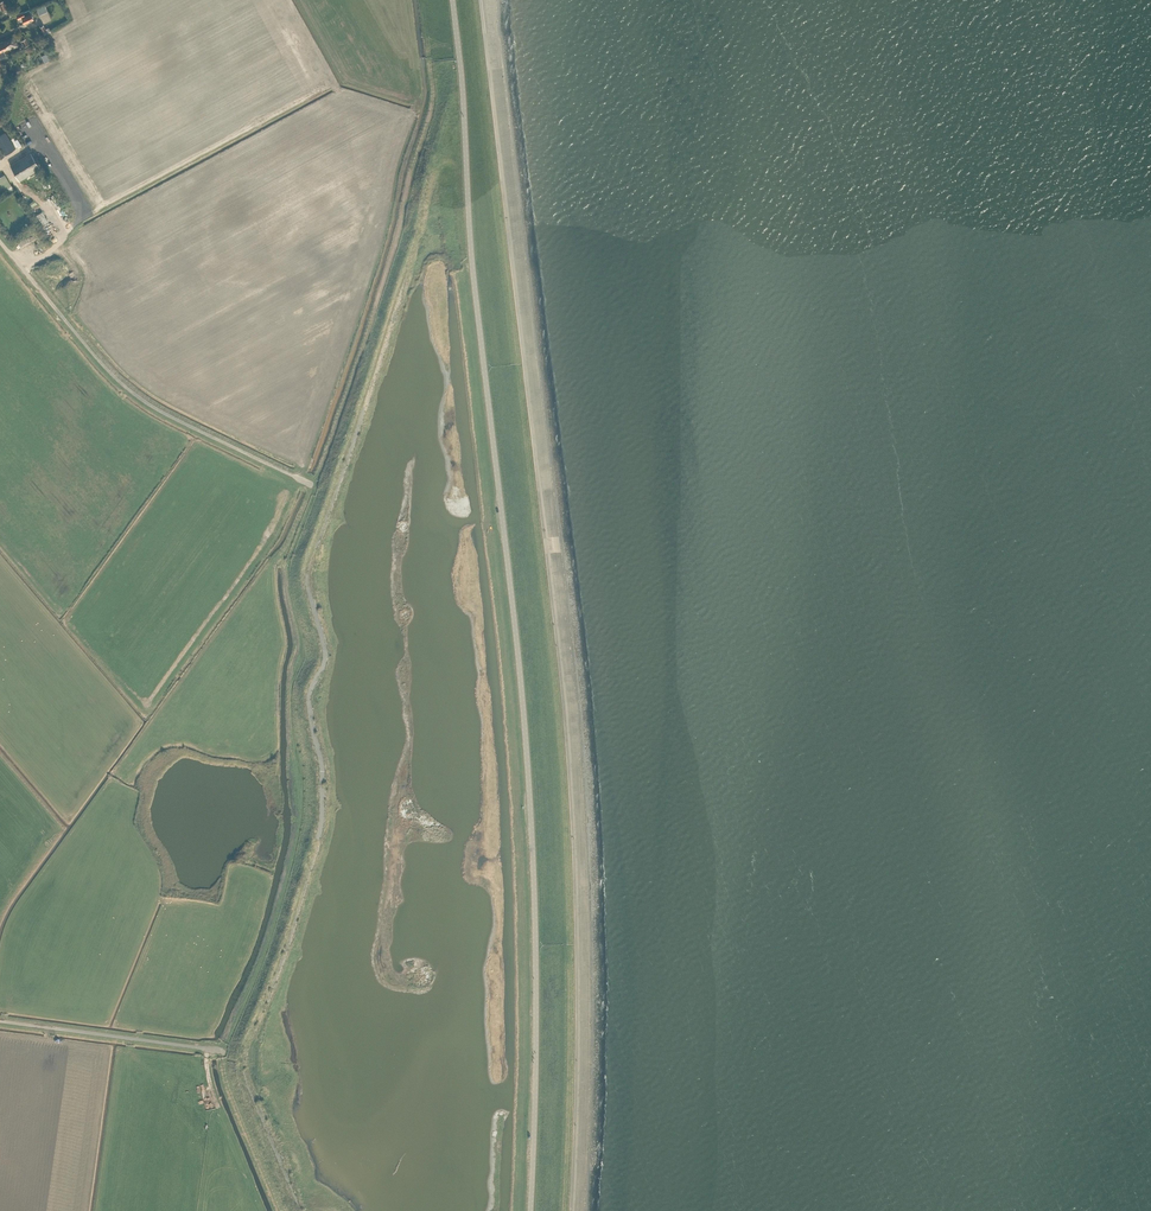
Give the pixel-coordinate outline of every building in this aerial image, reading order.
[(45,5),(37,8),(40,14),(47,11),(45,5)] [(23,11),(17,14),(19,18),(22,17),(24,23),(34,19),(29,10),(24,12),(23,11)] [(44,24),(40,26),(44,35),(47,34),(49,32),(51,32),(49,28),(46,29),(44,24)] [(4,41),(8,49),(12,46),(13,48),(18,45),(14,37),(4,41)] [(46,55),(42,57),(45,62),(54,57),(51,52),(48,47),(45,49),(47,54),(46,55)] [(0,136),(0,146),(6,155),(16,148),(5,132),(0,136)] [(30,154),(10,166),(19,181),(39,169),(30,154)] [(0,177),(0,192),(11,185),(5,174),(0,177)]
